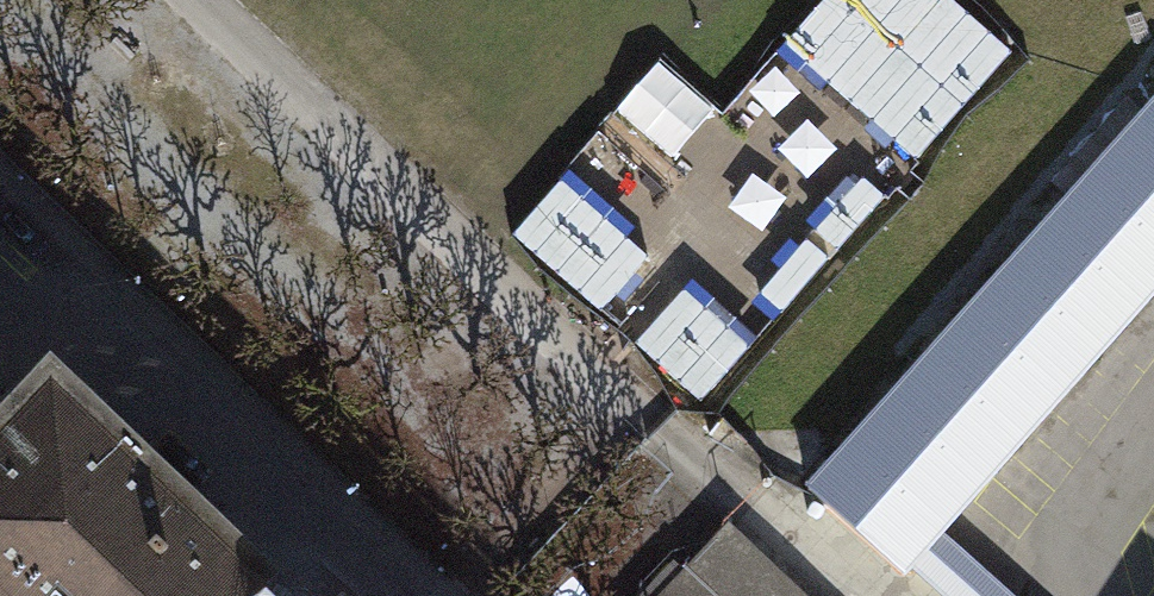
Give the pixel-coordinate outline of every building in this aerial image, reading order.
[(784,44),(915,161),(1011,54),(951,0),(824,0),(784,44)] [(719,112),(664,63),(623,109),(677,158),(719,112)] [(811,486),(913,576),(945,540),(1153,300),(1153,108),(811,486)] [(884,197),(861,177),(812,232),(835,252),(884,197)] [(649,259),(560,181),(512,236),(601,314),(649,259)] [(828,259),(804,238),(758,292),(782,313),(828,259)] [(749,347),(683,290),(635,345),(702,402),(749,347)] [(267,595),(233,562),(81,418),(51,389),(0,443),(0,595),(266,595),(267,595)] [(728,527),(664,595),(804,595),(728,527)] [(945,540),(913,576),(936,595),(1007,595),(945,540)]
